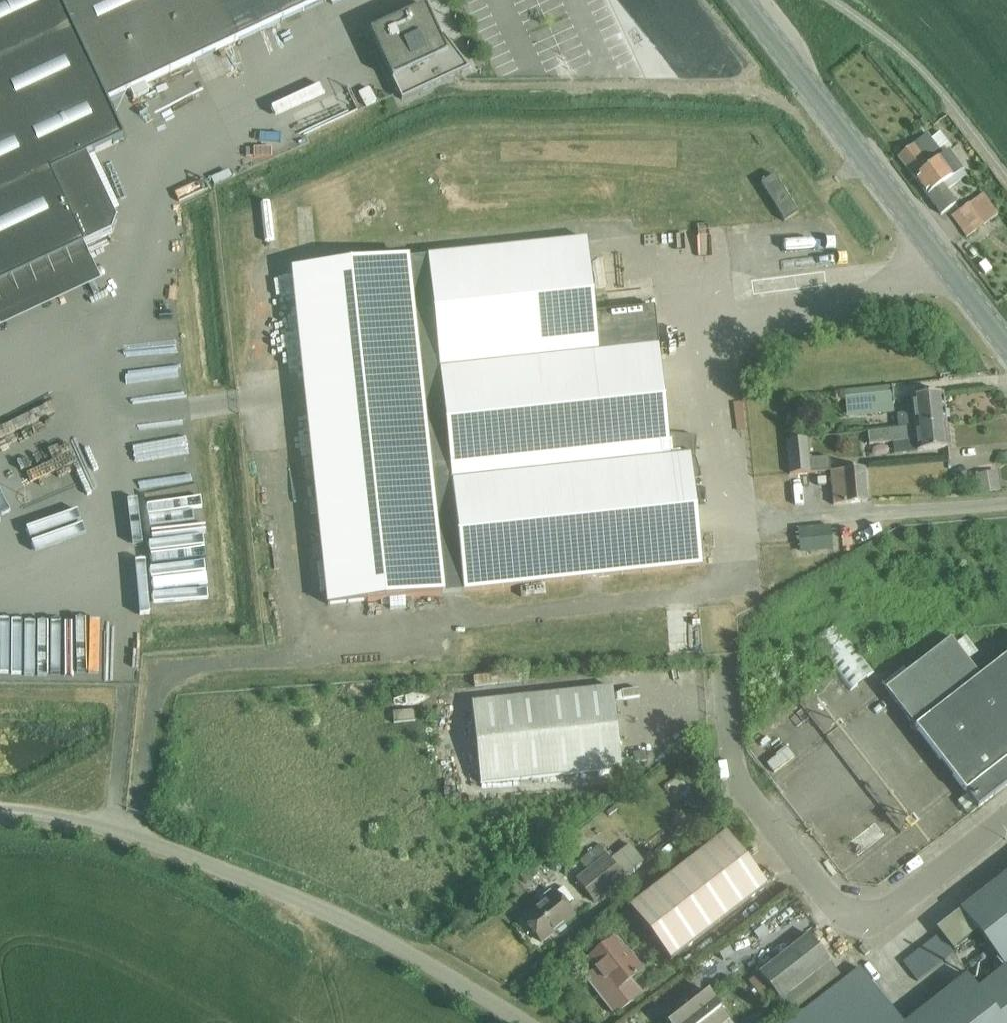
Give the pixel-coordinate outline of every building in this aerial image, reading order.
[(86,246),(77,227),(113,210),(88,157),(124,140),(107,103),(328,0),(0,0),(0,286),(86,246)] [(443,35),(440,37),(425,6),(370,32),(402,101),(469,69),(443,35)] [(362,104),(378,101),(374,84),(359,87),(362,104)] [(928,134),(898,158),(942,215),(957,204),(947,191),(966,177),(962,171),(964,170),(949,150),(944,154),(932,139),(928,134)] [(282,140),(265,144),(267,155),(285,151),(282,140)] [(951,217),(966,238),(998,214),(983,194),(951,217)] [(851,214),(739,218),(741,256),(852,251),(851,214)] [(647,262),(720,263),(721,229),(647,228),(647,262)] [(293,272),(295,287),(329,606),(702,566),(690,454),(670,456),(655,308),(595,314),(587,240),(428,257),(293,272)] [(846,409),(894,404),(892,387),(844,391),(846,409)] [(899,429),(946,422),(943,394),(912,398),(913,414),(898,415),(899,429)] [(949,449),(946,422),(916,427),(899,429),(868,432),(870,445),(917,440),(918,452),(949,449)] [(790,475),(831,472),(829,458),(809,459),(807,439),(787,441),(790,475)] [(831,472),(834,505),(867,502),(864,469),(831,472)] [(145,480),(155,557),(210,550),(200,473),(145,480)] [(997,473),(975,477),(978,496),(1000,492),(997,473)] [(798,530),(800,552),(833,549),(831,527),(798,530)] [(207,566),(162,567),(162,576),(207,576),(207,566)] [(20,608),(19,646),(29,647),(28,666),(78,668),(80,610),(20,608)] [(279,630),(287,629),(287,609),(279,609),(279,630)] [(84,610),(84,670),(116,669),(115,610),(84,610)] [(850,691),(875,673),(838,625),(814,644),(850,691)] [(969,797),(978,808),(1006,785),(1006,657),(980,678),(951,641),(886,691),(953,777),(969,797)] [(501,666),(478,667),(479,678),(501,677),(501,666)] [(821,708),(844,689),(831,673),(807,692),(821,708)] [(399,687),(399,698),(431,700),(431,689),(399,687)] [(472,703),(481,784),(621,769),(612,688),(472,703)] [(398,704),(399,718),(419,716),(418,702),(398,704)] [(783,730),(800,722),(795,710),(777,719),(783,730)] [(887,751),(900,767),(918,752),(905,736),(887,751)] [(885,787),(901,774),(890,761),(874,774),(885,787)] [(476,777),(457,777),(457,790),(476,790),(476,777)] [(868,848),(884,835),(874,822),(858,834),(868,848)] [(767,887),(727,836),(630,912),(670,963),(767,887)] [(576,880),(593,902),(625,878),(608,856),(576,880)] [(937,929),(954,951),(977,933),(1005,969),(978,990),(967,977),(908,1022),(1006,1022),(1006,875),(937,929)] [(523,919),(542,943),(574,917),(556,893),(523,919)] [(765,1003),(775,994),(780,1001),(781,1001),(791,1014),(841,976),(809,935),(749,982),(765,1003)] [(616,939),(591,958),(615,990),(606,998),(616,1011),(642,992),(632,979),(645,970),(634,956),(631,958),(616,939)] [(968,944),(967,945),(965,947),(964,949),(964,950),(963,951),(964,953),(964,954),(964,956),(965,956),(966,958),(967,959),(969,960),(972,961),(974,961),(976,960),(978,959),(979,957),(980,955),(981,954),(981,952),(981,950),(981,949),(979,947),(978,946),(977,945),(976,944),(974,943),(973,943),(971,943),(969,944),(968,944)] [(956,972),(956,971),(956,967),(953,963),(950,961),(946,960),(943,961),(939,963),(937,967),(936,971),(937,975),(939,978),(942,980),(946,981),(949,981),(953,979),(955,975),(956,972)] [(860,969),(790,1022),(902,1022),(860,969)] [(729,1018),(708,992),(688,1008),(682,1001),(661,1017),(666,1022),(723,1022),(729,1018)]
